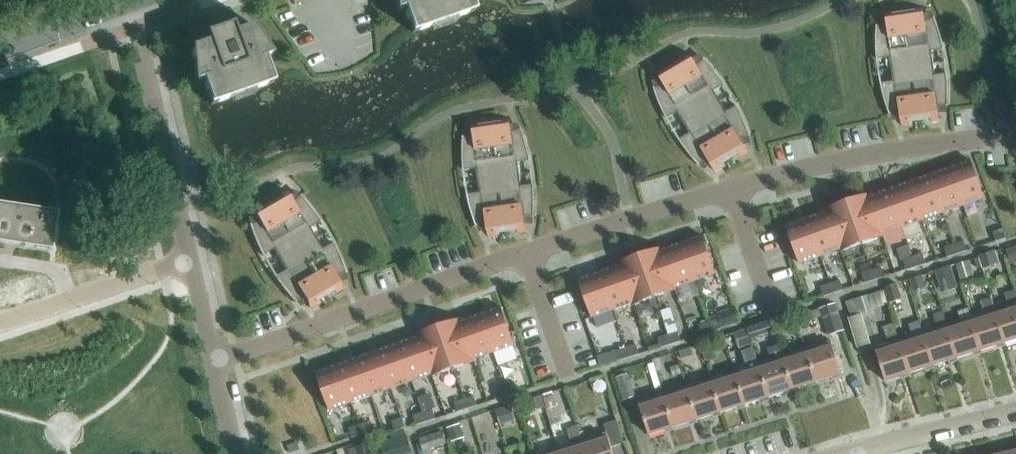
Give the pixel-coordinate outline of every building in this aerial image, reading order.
[(396,10),(398,10),(398,9),(403,7),(412,32),(432,25),(430,18),(441,14),(441,16),(442,15),(442,14),(453,10),(456,17),(476,10),(472,0),(395,0),(396,10)] [(948,86),(948,78),(947,73),(935,75),(931,51),(944,49),(943,44),(942,39),(939,30),(936,21),(935,17),(925,20),(923,6),(915,8),(915,10),(894,13),(893,11),(885,12),(887,26),(877,25),(876,33),(876,41),(876,45),(876,53),(877,53),(877,59),(890,57),(893,81),(881,83),(882,88),(883,93),(885,102),(888,110),(890,115),(900,111),(902,125),(910,124),(909,121),(931,118),(931,121),(939,120),(937,106),(948,106),(948,98),(948,94),(948,86)] [(266,56),(271,55),(273,54),(253,25),(236,31),(233,23),(230,24),(230,25),(210,32),(209,31),(206,32),(209,40),(192,46),(195,82),(197,81),(202,79),(211,104),(231,97),(229,90),(240,86),(240,87),(241,87),(241,86),(252,82),(254,89),(274,81),(266,56)] [(744,118),(740,110),(739,110),(737,105),(726,111),(714,90),(725,84),(722,80),(722,79),(719,76),(714,68),(711,65),(704,58),(697,65),(690,52),(682,57),(684,59),(665,70),(664,68),(657,72),(664,84),(654,87),(657,96),(660,105),(664,113),(667,118),(678,112),(690,133),(679,139),(682,143),(682,144),(684,147),(687,150),(692,156),(697,163),(699,166),(707,158),(714,170),(721,166),(720,164),(739,153),(740,155),(747,151),(740,139),(750,136),(747,127),(745,123),(744,118)] [(535,199),(535,189),(534,189),(534,184),(521,186),(518,162),(530,160),(529,155),(530,155),(527,146),(526,141),(525,137),(521,128),(512,132),(509,118),(501,119),(502,121),(480,124),(480,122),(472,123),(474,137),(463,136),(463,144),(463,152),(463,157),(463,165),(463,164),(464,170),(476,168),(480,192),(467,194),(469,199),(468,199),(469,204),(470,208),(473,217),(476,226),(486,222),(488,236),(496,235),(496,233),(517,229),(518,232),(526,231),(524,217),(534,217),(535,213),(535,203),(535,199)] [(971,160),(951,167),(964,205),(984,198),(971,160)] [(951,167),(930,174),(944,212),(964,205),(951,167)] [(944,212),(930,174),(910,182),(923,219),(944,212)] [(923,219),(910,182),(890,189),(903,227),(923,219)] [(903,227),(890,189),(869,196),(883,234),(903,227)] [(338,251),(336,247),(335,247),(333,242),(322,248),(310,227),(321,221),(318,217),(312,209),(310,205),(307,202),(300,195),(293,202),(286,190),(278,194),(280,196),(261,207),(260,205),(253,209),(260,221),(250,224),(253,233),(256,242),(260,251),(260,250),(263,255),(274,249),(286,270),(275,276),(278,280),(278,281),(280,284),(286,292),(289,295),(295,302),(303,295),(310,308),(317,303),(316,301),(335,290),(336,292),(343,288),(336,276),(346,273),(345,268),(341,260),(338,251)] [(883,234),(869,196),(869,194),(847,202),(862,243),(883,236),(883,234)] [(862,243),(847,202),(826,209),(827,211),(841,249),(841,251),(862,243)] [(56,213),(0,204),(0,242),(50,249),(56,213)] [(841,249),(827,211),(807,218),(820,256),(841,249)] [(820,256),(807,218),(786,225),(800,263),(820,256)] [(996,241),(1006,238),(1003,228),(993,231),(996,241)] [(716,273),(702,235),(682,242),(695,280),(716,273)] [(964,241),(954,244),(957,253),(967,250),(964,241)] [(695,280),(682,242),(662,250),(675,288),(695,280)] [(957,253),(954,244),(944,247),(948,257),(957,253)] [(909,245),(897,248),(901,261),(903,260),(913,257),(909,245)] [(1004,250),(1009,264),(1015,261),(1015,246),(1004,250)] [(675,288),(662,250),(661,248),(640,255),(655,297),(676,289),(675,288)] [(979,256),(982,265),(998,260),(995,251),(979,256)] [(923,254),(913,257),(916,266),(926,263),(923,254)] [(655,297),(640,255),(619,263),(619,265),(633,302),(634,304),(655,297)] [(916,266),(913,257),(903,260),(906,270),(916,266)] [(963,284),(974,281),(967,260),(956,263),(963,284)] [(949,264),(934,268),(938,281),(953,276),(949,264)] [(633,302),(619,265),(599,272),(613,310),(633,302)] [(882,267),(872,270),(875,279),(885,276),(882,267)] [(875,279),(872,270),(862,273),(865,283),(875,279)] [(613,310),(599,272),(579,279),(592,317),(613,310)] [(912,287),(924,283),(922,275),(910,279),(912,287)] [(840,280),(831,283),(834,293),(844,289),(840,280)] [(834,293),(831,283),(821,286),(824,296),(834,293)] [(901,299),(896,284),(885,287),(890,302),(901,299)] [(1015,289),(1004,293),(1008,305),(996,309),(1006,343),(1015,339),(1015,291),(1015,289)] [(867,293),(845,300),(851,317),(873,310),(867,293)] [(1006,343),(996,309),(992,297),(981,300),(985,313),(972,317),(971,317),(982,350),(1006,343)] [(845,330),(836,303),(819,308),(828,335),(845,330)] [(515,345),(501,306),(481,314),(494,352),(515,345)] [(737,315),(734,307),(717,312),(719,318),(722,328),(739,322),(737,315)] [(982,350),(971,317),(972,317),(969,307),(958,311),(961,320),(947,325),(958,358),(982,350)] [(814,319),(811,311),(799,315),(801,323),(814,319)] [(494,352),(481,314),(460,321),(474,359),(494,352)] [(675,317),(665,320),(669,332),(679,329),(675,317)] [(719,318),(709,321),(712,331),(722,328),(719,318)] [(474,359),(460,321),(460,319),(439,326),(453,368),(474,361),(474,359)] [(934,365),(923,332),(924,332),(920,320),(909,323),(913,336),(899,340),(900,345),(910,373),(934,365)] [(702,334),(712,331),(709,321),(699,324),(702,334)] [(748,329),(751,336),(766,331),(764,324),(748,329)] [(958,358),(947,325),(948,329),(941,332),(939,327),(924,332),(923,332),(934,365),(958,358)] [(453,368),(439,326),(418,334),(418,336),(432,374),(432,376),(453,368)] [(678,331),(668,334),(671,344),(681,341),(678,331)] [(671,344),(668,334),(658,337),(661,347),(671,344)] [(432,374),(418,336),(398,343),(411,381),(432,374)] [(842,374),(833,345),(832,340),(807,348),(818,381),(842,374)] [(910,373),(900,345),(893,347),(891,342),(875,348),(885,381),(910,373)] [(411,381),(398,343),(378,350),(391,388),(411,381)] [(637,344),(627,347),(630,357),(640,354),(637,344)] [(715,358),(711,346),(702,349),(706,360),(715,358)] [(630,357),(627,347),(617,350),(620,360),(630,357)] [(682,359),(693,355),(691,348),(680,351),(682,359)] [(818,381),(807,348),(783,356),(794,389),(818,381)] [(391,388),(378,350),(357,357),(371,395),(391,388)] [(794,389),(783,356),(759,363),(770,397),(794,389)] [(371,395),(357,357),(337,365),(350,403),(371,395)] [(770,397),(759,363),(735,371),(746,404),(770,397)] [(350,403),(337,365),(317,372),(330,410),(350,403)] [(681,373),(678,365),(670,367),(673,376),(681,373)] [(746,404),(735,371),(711,379),(721,412),(746,404)] [(636,396),(628,372),(616,377),(624,400),(636,396)] [(721,412),(711,379),(687,386),(697,419),(721,412)] [(516,383),(506,386),(509,395),(518,392),(516,383)] [(509,395),(506,386),(496,389),(499,398),(509,395)] [(697,419),(687,386),(663,394),(673,427),(697,419)] [(673,427),(663,394),(639,401),(649,435),(673,427)] [(477,405),(474,395),(464,399),(467,408),(477,405)] [(544,397),(547,407),(556,405),(554,395),(544,397)] [(539,410),(544,408),(541,396),(536,398),(539,410)] [(467,408),(464,399),(454,402),(457,411),(467,408)] [(510,403),(495,408),(500,423),(515,418),(510,403)] [(436,418),(433,409),(423,412),(426,421),(436,418)] [(426,421),(423,412),(413,415),(416,424),(426,421)] [(402,417),(392,420),(395,430),(405,427),(402,417)] [(617,420),(604,424),(607,433),(583,440),(588,453),(614,453),(612,447),(625,443),(617,420)] [(372,431),(369,421),(359,424),(362,434),(372,431)] [(459,423),(447,427),(450,438),(463,434),(459,423)] [(362,434),(359,424),(349,428),(352,437),(362,434)] [(583,440),(582,440),(577,425),(567,428),(572,444),(559,448),(561,453),(588,453),(583,440)] [(417,438),(422,451),(446,443),(441,430),(417,438)] [(359,453),(371,453),(368,445),(357,449),(359,453)]
